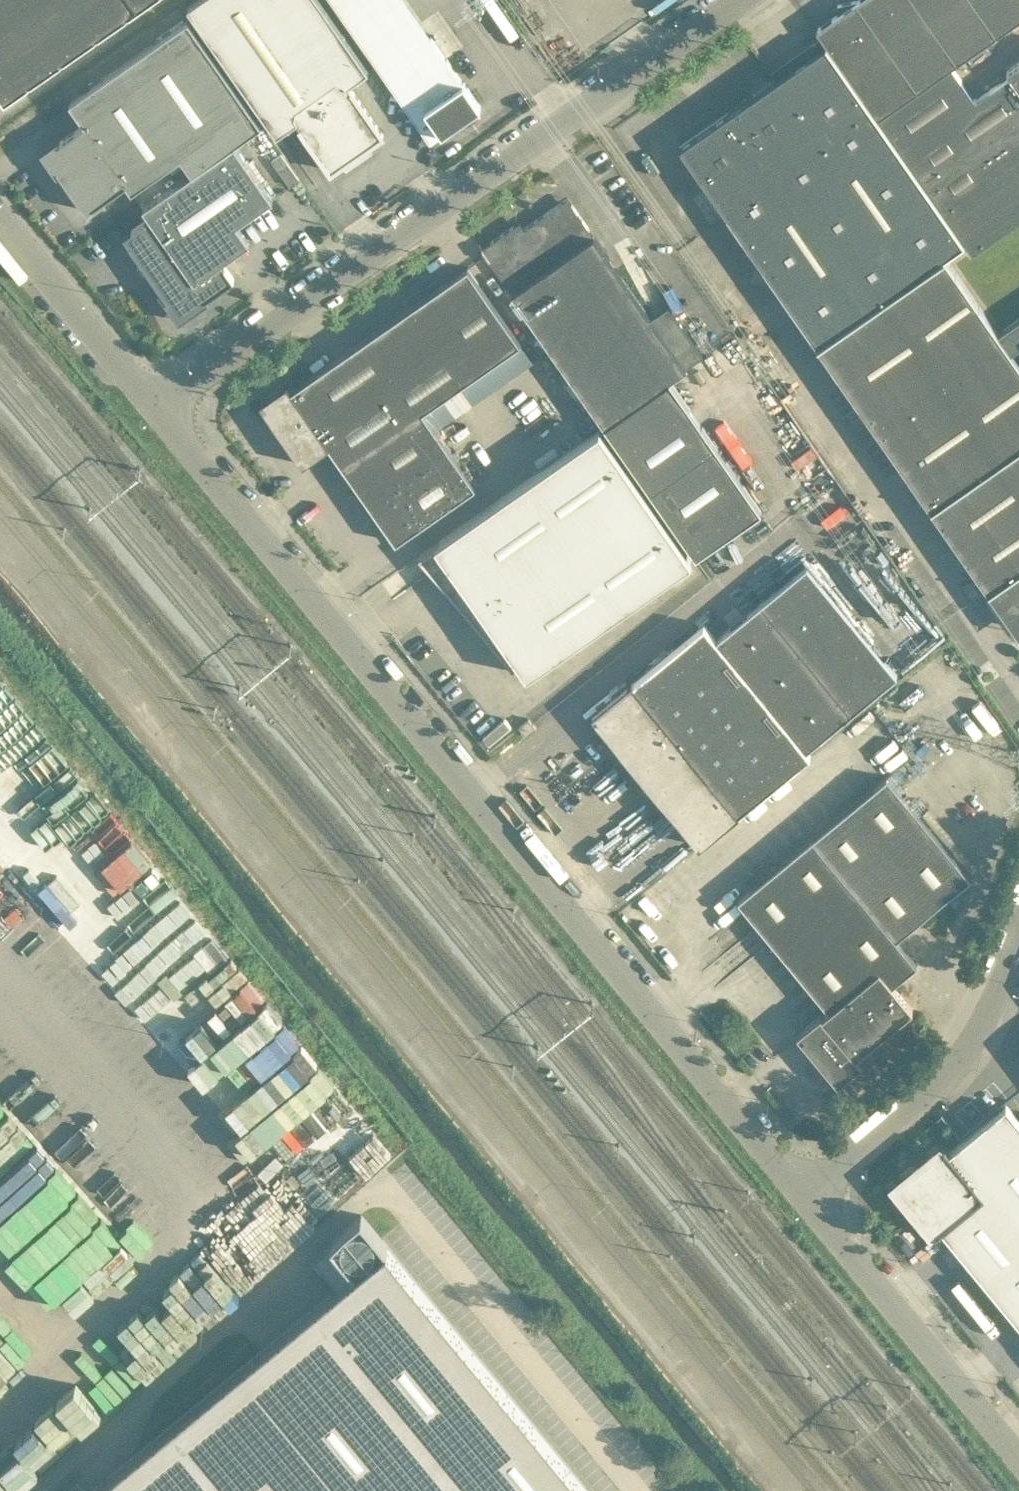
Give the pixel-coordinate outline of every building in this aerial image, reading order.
[(5,101),(150,0),(0,0),(0,94),(5,101)] [(370,143),(384,133),(353,89),(349,83),(369,69),(320,0),(198,0),(188,7),(277,133),(297,119),(301,126),(332,169),(346,160),(348,163),(372,146),(370,143)] [(817,28),(827,43),(878,117),(914,92),(851,0),(838,4),(838,5),(839,5),(843,10),(817,28)] [(851,0),(914,92),(953,65),(954,64),(910,0),(858,0),(857,0),(853,0),(851,0)] [(954,64),(994,36),(969,0),(910,0),(954,64)] [(994,36),(1018,19),(1018,0),(969,0),(994,36)] [(181,155),(193,171),(235,142),(262,124),(189,18),(70,101),(85,123),(60,140),(59,137),(41,149),(57,172),(58,173),(60,171),(87,210),(127,182),(132,190),(181,155)] [(432,35),(382,70),(419,124),(431,141),(481,105),(470,89),(432,35)] [(680,145),(818,344),(946,256),(945,256),(965,242),(878,117),(827,43),(680,145)] [(914,92),(878,117),(965,242),(966,241),(972,251),(1018,219),(1018,62),(1007,70),(1010,74),(976,98),(953,65),(914,92)] [(235,142),(193,171),(144,206),(150,216),(124,234),(162,288),(173,305),(176,307),(179,309),(184,310),(188,309),(191,308),(197,304),(199,306),(209,299),(208,297),(235,278),(222,260),(250,241),(237,223),(274,198),(235,142)] [(291,185),(300,178),(281,152),(273,159),(291,185)] [(480,243),(479,244),(488,256),(491,260),(605,424),(671,378),(687,367),(703,355),(668,306),(652,317),(610,256),(595,234),(584,219),(573,203),(570,204),(563,203),(562,201),(523,228),(515,227),(514,225),(491,240),(493,243),(484,249),(480,243)] [(818,344),(1013,626),(1018,622),(1018,361),(1011,351),(999,332),(946,256),(818,344)] [(288,434),(285,436),(303,463),(329,445),(397,540),(476,485),(424,409),(521,341),(468,266),(292,389),(287,382),(260,401),(276,423),(279,421),(288,434)] [(507,291),(498,298),(507,311),(517,303),(507,291)] [(999,332),(1011,351),(1018,345),(1018,318),(999,332)] [(671,378),(605,424),(685,539),(697,556),(761,511),(762,510),(751,494),(671,378)] [(436,541),(449,560),(467,586),(459,591),(459,590),(458,591),(471,607),(474,605),(484,619),(482,620),(496,636),(497,635),(496,635),(499,633),(528,674),(692,559),(600,427),(436,541)] [(808,563),(762,600),(853,710),(898,673),(808,563)] [(762,600),(717,637),(808,747),(853,710),(762,600)] [(808,747),(717,637),(705,622),(593,714),(699,844),(812,752),(808,747)] [(519,725),(527,735),(537,726),(529,717),(519,725)] [(739,898),(773,939),(830,1009),(823,1014),(822,1013),(798,1033),(838,1082),(862,1062),(856,1055),(913,1008),(893,984),(918,963),(897,938),(971,877),(888,775),(813,836),(739,898)] [(10,866),(0,855),(0,875),(10,866)] [(52,905),(19,866),(0,882),(0,893),(11,906),(5,911),(21,931),(52,905)] [(85,993),(96,1015),(101,1012),(95,999),(104,995),(108,1003),(128,994),(119,976),(85,993)] [(1018,1321),(1018,1119),(1007,1104),(950,1150),(945,1144),(928,1158),(932,1163),(924,1171),(919,1166),(896,1184),(936,1233),(942,1228),(1018,1321)] [(0,1237),(18,1258),(7,1268),(32,1296),(38,1291),(50,1305),(142,1221),(124,1201),(100,1223),(81,1202),(148,1141),(131,1122),(124,1129),(105,1107),(68,1141),(86,1160),(0,1237)] [(259,1141),(221,1170),(230,1181),(268,1152),(259,1141)] [(139,1226),(159,1249),(177,1234),(156,1210),(139,1226)] [(366,1217),(349,1231),(313,1264),(334,1290),(89,1490),(591,1490),(366,1217)] [(252,1239),(234,1255),(250,1273),(268,1257),(252,1239)] [(94,1391),(52,1427),(70,1449),(175,1359),(155,1336),(132,1356),(130,1354),(110,1370),(100,1358),(81,1375),(94,1391)] [(33,1358),(15,1337),(6,1345),(0,1337),(0,1386),(33,1358)]
